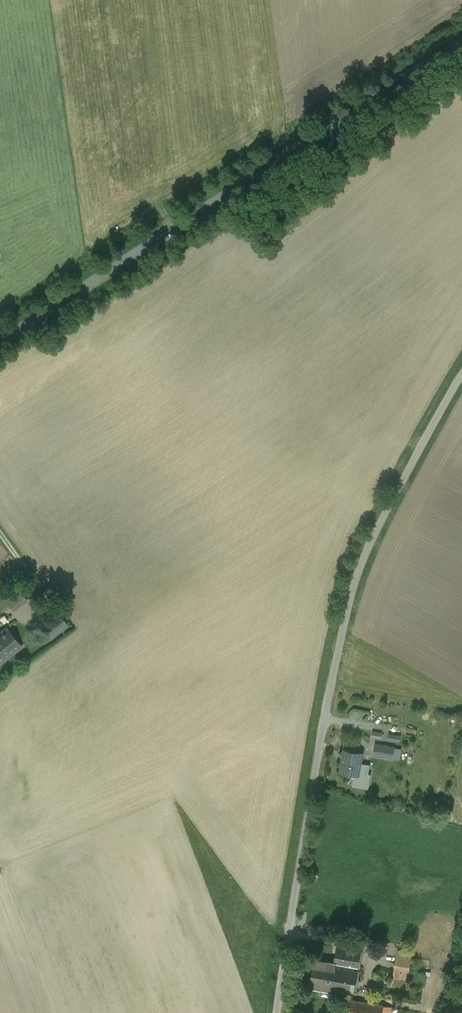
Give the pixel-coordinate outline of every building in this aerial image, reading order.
[(20,589),(5,599),(9,606),(12,610),(27,599),(20,589)] [(0,603),(0,607),(2,611),(9,606),(5,599),(0,603)] [(51,640),(70,626),(61,615),(42,629),(51,640)] [(0,633),(0,662),(20,646),(6,628),(0,633)] [(393,747),(376,744),(374,755),(392,758),(393,747)] [(362,753),(344,750),(341,771),(359,774),(362,753)] [(358,958),(336,955),(334,963),(330,989),(351,992),(351,993),(353,993),(357,966),(358,958)] [(409,957),(398,956),(396,972),(406,974),(408,964),(409,957)] [(334,963),(317,960),(315,960),(310,986),(312,987),(313,986),(330,989),(334,963)] [(352,1000),(349,1012),(389,1012),(390,1006),(352,1000)]
